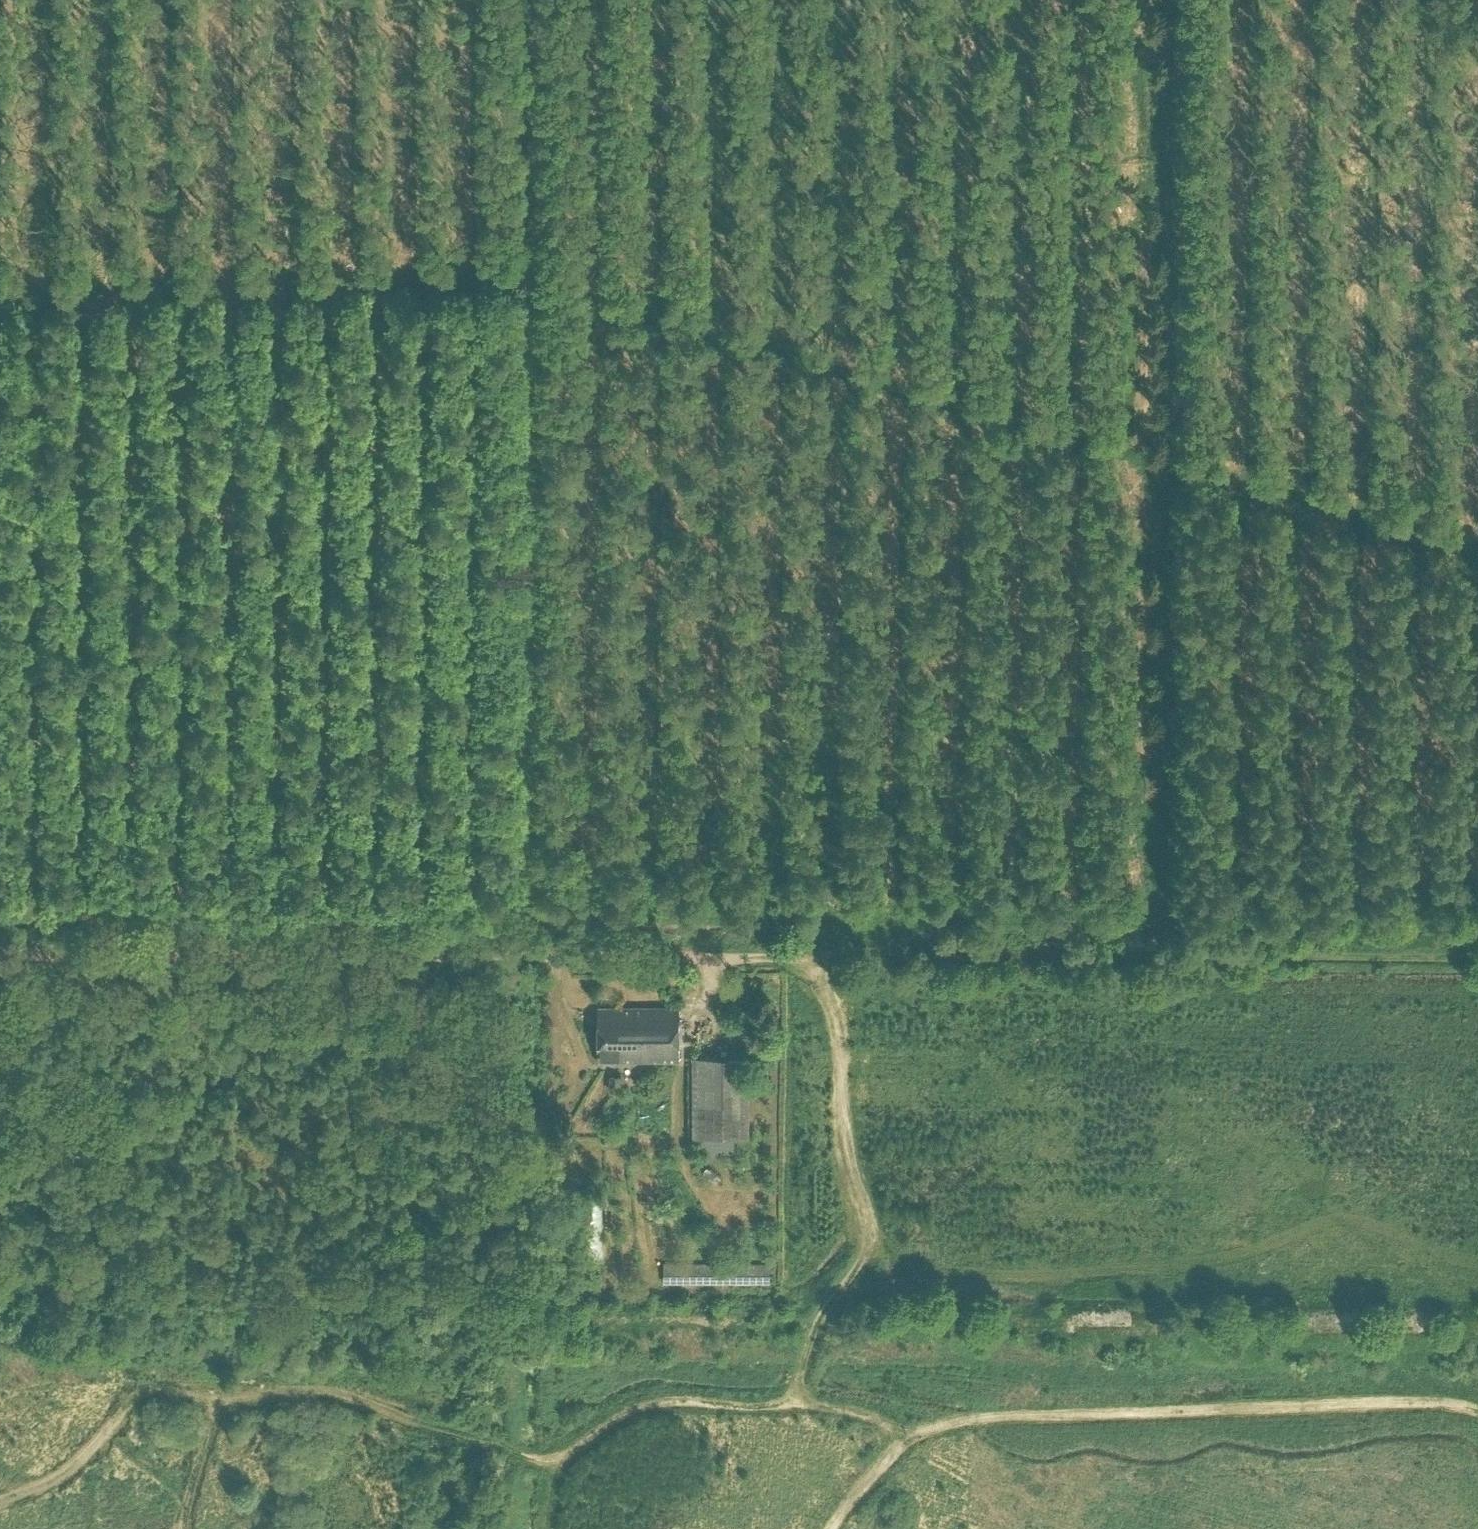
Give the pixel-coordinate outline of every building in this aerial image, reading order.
[(680,1009),(599,1009),(599,1061),(680,1061),(680,1009)] [(750,1056),(691,1056),(691,1134),(702,1134),(702,1155),(734,1155),(734,1135),(750,1135),(750,1056)] [(610,1075),(610,1090),(622,1090),(622,1075),(610,1075)] [(578,1256),(604,1256),(605,1190),(579,1189),(578,1256)] [(666,1280),(772,1280),(772,1268),(728,1268),(728,1265),(666,1265),(666,1280)]
